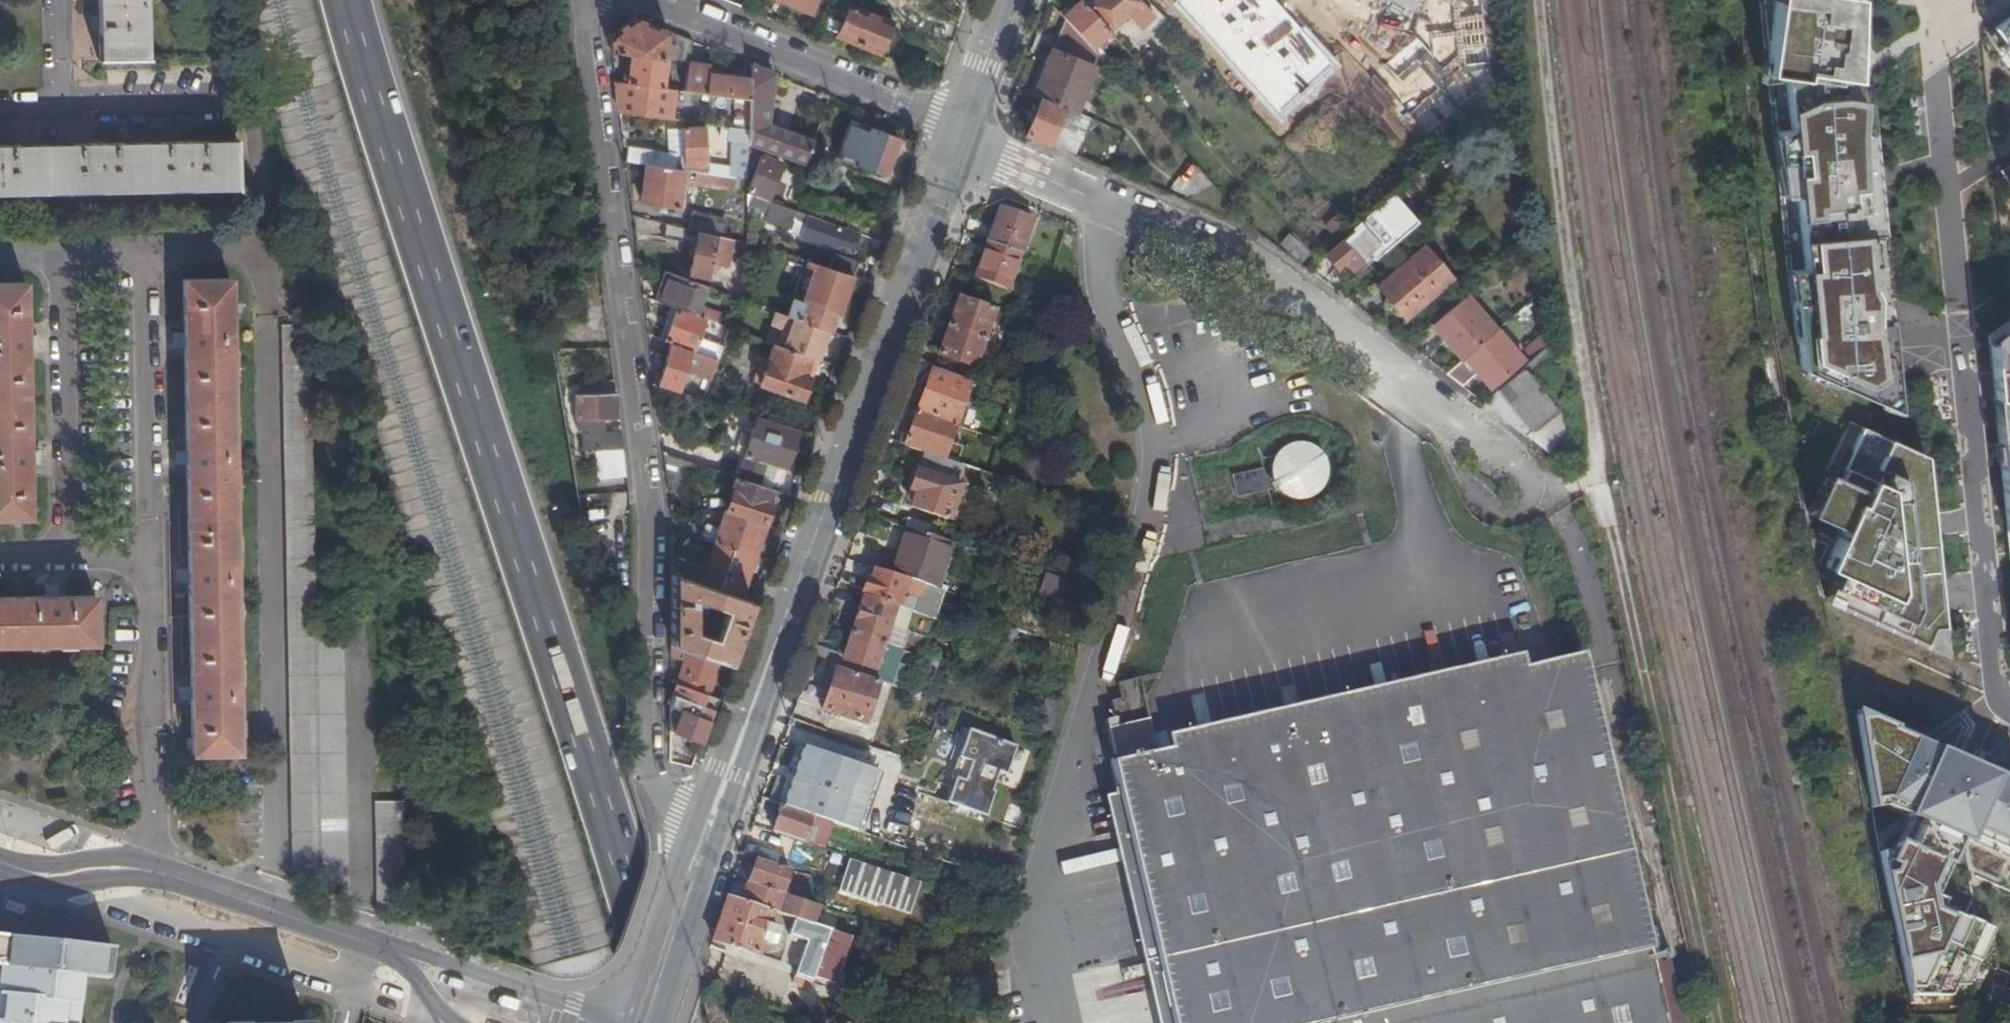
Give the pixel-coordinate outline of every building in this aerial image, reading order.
[(97,13),(144,11),(144,0),(96,0),(97,13)] [(785,2),(809,12),(814,0),(785,0),(785,2)] [(1080,0),(1077,0),(1061,16),(1064,19),(1089,46),(1107,29),(1083,3),(1080,0)] [(1083,3),(1107,29),(1111,34),(1117,28),(1114,24),(1139,1),(1139,0),(1086,0),(1083,3)] [(1765,48),(1762,69),(1768,70),(1801,375),(1900,417),(1869,107),(1853,77),(1857,0),(1759,0),(1765,48)] [(890,21),(848,4),(836,33),(878,51),(890,21)] [(145,58),(144,11),(97,13),(97,59),(96,59),(96,61),(147,59),(147,58),(145,58)] [(608,34),(610,50),(629,52),(664,56),(687,60),(692,39),(632,14),(608,34)] [(1996,24),(2009,46),(2009,15),(1996,24)] [(1074,112),(1098,56),(1089,46),(1064,19),(1032,95),(1039,98),(1025,134),(1048,143),(1054,129),(1058,130),(1062,121),(1057,119),(1063,107),(1074,112)] [(626,82),(658,85),(661,86),(664,56),(629,52),(626,82)] [(708,64),(687,60),(682,88),(688,89),(749,96),(750,77),(708,71),(708,64)] [(749,96),(748,127),(748,138),(805,159),(812,140),(763,122),(764,103),(767,103),(773,72),(750,63),(750,77),(749,96)] [(614,80),(618,112),(668,117),(669,107),(656,106),(658,85),(626,82),(614,80)] [(1048,143),(1073,154),(1088,117),(1074,112),(1063,107),(1057,119),(1062,121),(1058,130),(1054,129),(1048,143)] [(837,157),(884,173),(897,136),(850,119),(837,157)] [(748,127),(728,125),(728,136),(734,137),(733,165),(732,175),(739,176),(747,177),(747,161),(748,148),(748,144),(748,138),(748,127)] [(707,167),(707,162),(705,126),(683,126),(684,169),(686,169),(707,167)] [(235,191),(235,192),(237,192),(236,140),(234,140),(234,142),(0,146),(0,194),(235,191)] [(627,145),(626,161),(645,163),(673,167),(675,152),(627,145)] [(781,162),(748,148),(747,161),(751,163),(749,169),(754,171),(747,187),(767,196),(781,162)] [(732,175),(733,165),(707,162),(707,167),(707,172),(719,173),(732,175)] [(673,167),(645,163),(640,200),(677,205),(682,168),(673,167)] [(694,178),(718,182),(719,173),(707,172),(695,170),(694,178)] [(738,184),(739,176),(732,175),(719,173),(718,182),(738,184)] [(770,212),(774,202),(746,192),(746,204),(770,212)] [(1398,208),(1387,195),(1356,221),(1368,234),(1398,208)] [(867,279),(881,240),(872,237),(863,263),(847,258),(849,251),(851,252),(857,233),(809,216),(809,215),(774,202),(770,212),(768,219),(790,227),(793,217),(804,221),(801,230),(800,234),(838,247),(835,254),(834,253),(830,267),(852,274),(867,279)] [(1001,205),(987,241),(1020,253),(1033,218),(1001,205)] [(693,212),(689,227),(722,235),(726,220),(693,212)] [(790,227),(801,230),(804,221),(793,217),(790,227)] [(689,227),(665,222),(662,236),(695,243),(689,271),(708,275),(711,262),(725,262),(726,236),(722,235),(689,227)] [(1351,269),(1372,250),(1352,229),(1324,254),(1336,268),(1344,261),(1351,269)] [(1288,232),(1277,244),(1300,262),(1310,252),(1288,232)] [(745,241),(735,238),(735,272),(744,272),(745,241)] [(1020,253),(987,241),(974,277),(1007,289),(1020,253)] [(1375,285),(1390,302),(1396,297),(1410,314),(1451,278),(1421,244),(1375,285)] [(840,313),(852,274),(830,267),(808,260),(806,265),(812,268),(803,300),(792,297),(787,314),(790,315),(828,329),(833,311),(840,313)] [(655,299),(676,307),(694,313),(705,284),(666,269),(655,299)] [(181,277),(181,285),(228,284),(228,275),(181,277)] [(24,288),(23,280),(0,280),(0,289),(24,288)] [(239,750),(229,285),(183,286),(193,751),(239,750)] [(25,288),(24,288),(0,289),(0,515),(30,514),(25,288)] [(958,294),(937,354),(973,367),(994,308),(958,294)] [(1496,329),(1465,294),(1431,324),(1462,359),(1480,343),(1496,329)] [(1396,297),(1390,302),(1404,319),(1410,314),(1396,297)] [(676,307),(664,340),(682,347),(687,333),(693,335),(699,315),(694,313),(676,307)] [(828,329),(835,331),(840,313),(833,311),(828,329)] [(816,358),(817,358),(828,329),(790,315),(788,321),(793,322),(785,346),(809,356),(816,358)] [(348,881),(341,632),(315,633),(308,323),(308,321),(282,321),(282,328),(284,328),(283,353),(296,869),(320,869),(320,881),(348,881)] [(1990,350),(1995,399),(2001,398),(2003,423),(1997,423),(2007,534),(2009,533),(2009,321),(1989,336),(1990,350)] [(687,333),(682,347),(691,350),(697,336),(693,335),(687,333)] [(665,354),(658,385),(678,391),(685,364),(705,371),(710,357),(691,350),(682,347),(664,340),(647,335),(649,349),(665,354)] [(803,398),(810,376),(803,374),(809,356),(785,346),(775,343),(769,358),(760,384),(803,398)] [(1445,373),(1444,373),(1462,386),(1477,373),(1490,387),(1506,372),(1480,343),(1462,359),(1445,373)] [(1550,359),(1547,346),(1483,402),(1556,456),(1569,441),(1552,365),(1556,359),(1554,355),(1550,359)] [(760,384),(769,358),(762,355),(753,381),(760,384)] [(810,376),(816,358),(809,356),(803,374),(810,376)] [(931,369),(916,410),(943,420),(955,424),(955,422),(960,423),(962,419),(957,417),(969,384),(931,369)] [(616,416),(615,392),(575,393),(575,416),(577,416),(577,426),(605,425),(605,416),(616,416)] [(2001,398),(1995,399),(1997,423),(2003,423),(2001,398)] [(908,432),(904,444),(943,457),(955,424),(943,420),(916,410),(908,432)] [(757,416),(738,477),(759,484),(766,463),(779,468),(787,470),(793,449),(799,429),(757,416)] [(1925,457),(1850,422),(1809,519),(1843,534),(1823,578),(1835,584),(1822,606),(1946,663),(1925,457)] [(581,434),(581,449),(622,448),(620,432),(581,434)] [(663,453),(667,478),(677,478),(683,459),(663,453)] [(1233,492),(1239,514),(1276,506),(1278,509),(1284,514),(1292,518),(1300,519),(1308,518),(1317,515),(1320,513),(1326,507),(1329,502),(1331,498),(1332,494),(1332,487),(1331,480),(1328,474),(1326,470),(1322,466),(1316,462),(1310,459),(1305,458),(1298,458),(1292,460),(1286,462),(1280,467),(1273,476),(1271,483),(1233,492)] [(759,484),(772,488),(775,480),(779,468),(766,463),(759,484)] [(910,507),(947,520),(958,485),(915,471),(909,490),(915,492),(910,507)] [(736,476),(725,508),(726,508),(766,521),(771,503),(767,501),(772,488),(759,484),(738,477),(736,476)] [(672,558),(671,574),(690,580),(740,596),(746,579),(760,537),(765,522),(766,521),(726,508),(725,508),(715,542),(727,546),(725,552),(730,553),(721,580),(696,572),(697,567),(672,558)] [(906,528),(891,574),(921,583),(934,587),(949,541),(906,528)] [(955,543),(949,541),(934,587),(940,589),(955,543)] [(870,567),(862,593),(896,604),(901,606),(905,592),(917,596),(921,583),(891,574),(870,567)] [(1066,600),(1072,581),(1044,572),(1038,591),(1066,600)] [(671,574),(670,643),(684,647),(688,649),(719,659),(729,663),(752,600),(740,596),(690,580),(671,574)] [(0,594),(0,642),(95,640),(94,592),(0,594)] [(854,621),(850,632),(884,643),(896,604),(862,593),(854,621)] [(896,604),(884,643),(900,649),(909,624),(912,610),(901,606),(896,604)] [(927,630),(932,616),(912,610),(909,624),(927,630)] [(815,645),(810,659),(836,667),(878,682),(890,686),(898,662),(901,649),(900,649),(884,643),(850,632),(842,657),(839,656),(839,653),(815,645)] [(670,643),(670,655),(681,658),(684,647),(670,643)] [(685,659),(677,683),(708,693),(719,659),(688,649),(685,659)] [(923,670),(927,658),(901,649),(898,662),(923,670)] [(1647,957),(1626,860),(1621,835),(1589,690),(1581,655),(1526,668),(1425,690),(1228,734),(1170,747),(1156,750),(1140,676),(1119,682),(1122,697),(1113,699),(1116,716),(1106,718),(1115,758),(1110,759),(1117,791),(1141,901),(1159,986),(1168,1022),(1661,1022),(1647,957)] [(1425,690),(1526,668),(1523,655),(1167,735),(1170,747),(1228,734),(1425,690)] [(878,682),(836,667),(822,710),(864,724),(878,682)] [(669,706),(669,729),(701,741),(709,720),(717,696),(708,693),(677,683),(669,706)] [(1039,727),(1051,731),(1060,702),(1048,698),(1039,727)] [(1857,713),(1872,807),(1881,804),(1900,812),(1905,847),(1880,853),(1910,996),(1950,995),(1955,985),(1969,984),(1993,931),(1931,903),(1958,838),(2009,861),(2009,781),(1857,713)] [(973,764),(968,780),(996,789),(1002,773),(1009,776),(1019,746),(971,729),(961,760),(973,764)] [(801,744),(780,803),(808,813),(820,817),(825,819),(855,829),(875,770),(801,744)] [(958,779),(950,804),(989,818),(997,793),(995,792),(996,789),(968,780),(967,782),(958,779)] [(1159,986),(1141,901),(1117,791),(1105,794),(1122,872),(1155,1022),(1168,1022),(1159,986)] [(405,901),(403,797),(376,797),(378,902),(405,901)] [(780,803),(771,830),(773,830),(793,837),(816,845),(818,842),(825,819),(820,817),(808,813),(780,803)] [(773,830),(763,859),(783,866),(793,837),(773,830)] [(1666,997),(1658,964),(1641,888),(1629,833),(1623,834),(1621,835),(1626,860),(1647,957),(1661,1022),(1671,1022),(1666,997)] [(837,876),(842,855),(828,852),(823,872),(837,876)] [(740,900),(768,909),(775,911),(780,898),(786,899),(787,895),(785,894),(787,887),(783,885),(789,868),(783,866),(763,859),(755,856),(740,900)] [(910,915),(920,881),(845,858),(835,892),(910,915)] [(726,895),(710,939),(754,953),(759,939),(771,943),(777,927),(764,923),(768,909),(740,900),(726,895)] [(806,940),(794,975),(811,981),(827,929),(793,917),(788,933),(806,940)] [(68,1022),(75,1016),(78,982),(74,976),(77,971),(108,974),(111,945),(0,934),(0,1021),(14,1022),(13,1022),(69,1022),(68,1022)]
